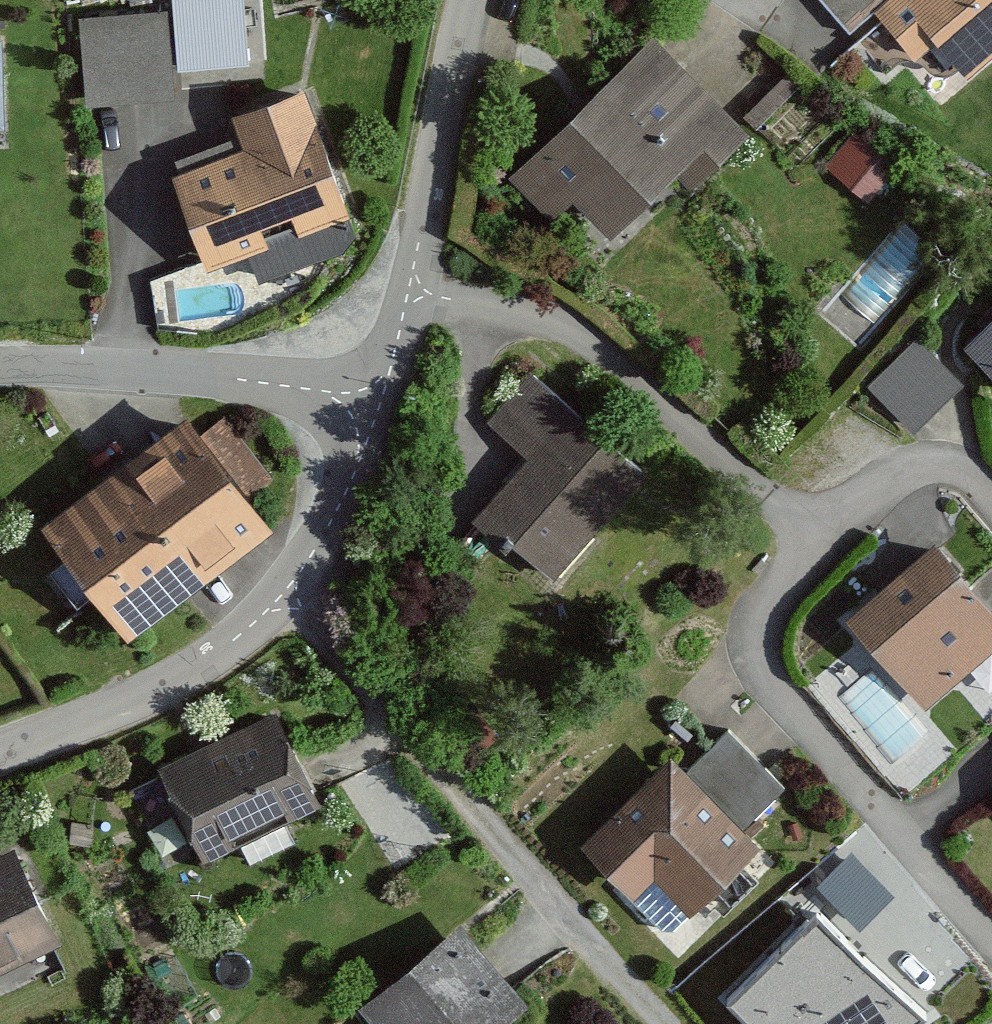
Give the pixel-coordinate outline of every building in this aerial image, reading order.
[(166,0),(79,14),(93,103),(181,90),(166,0)] [(247,0),(177,0),(179,69),(250,66),(247,0)] [(948,78),(991,37),(991,0),(876,0),(948,78)] [(0,22),(0,117),(15,116),(13,22),(0,22)] [(641,31),(521,161),(598,231),(651,174),(671,192),(738,119),(641,31)] [(209,115),(217,140),(143,164),(176,265),(325,216),(284,91),(209,115)] [(947,333),(991,377),(991,287),(947,333)] [(943,376),(895,338),(860,381),(908,420),(943,376)] [(630,473),(519,372),(474,421),(512,455),(465,506),(538,573),(630,473)] [(160,413),(18,521),(104,632),(245,523),(160,413)] [(990,627),(908,537),(825,612),(908,702),(990,627)] [(981,714),(991,726),(991,704),(981,714)] [(253,711),(141,763),(185,857),(297,805),(253,711)] [(666,777),(648,759),(565,844),(652,928),(738,841),(726,829),(768,787),(711,731),(666,777)] [(979,788),(991,802),(991,776),(979,788)] [(0,844),(0,985),(78,940),(16,835),(0,844)] [(861,936),(905,895),(856,843),(813,884),(861,936)] [(731,996),(759,1023),(905,1023),(928,1009),(822,909),(731,996)] [(332,1005),(348,1023),(473,1023),(506,998),(443,918),(332,1005)]
